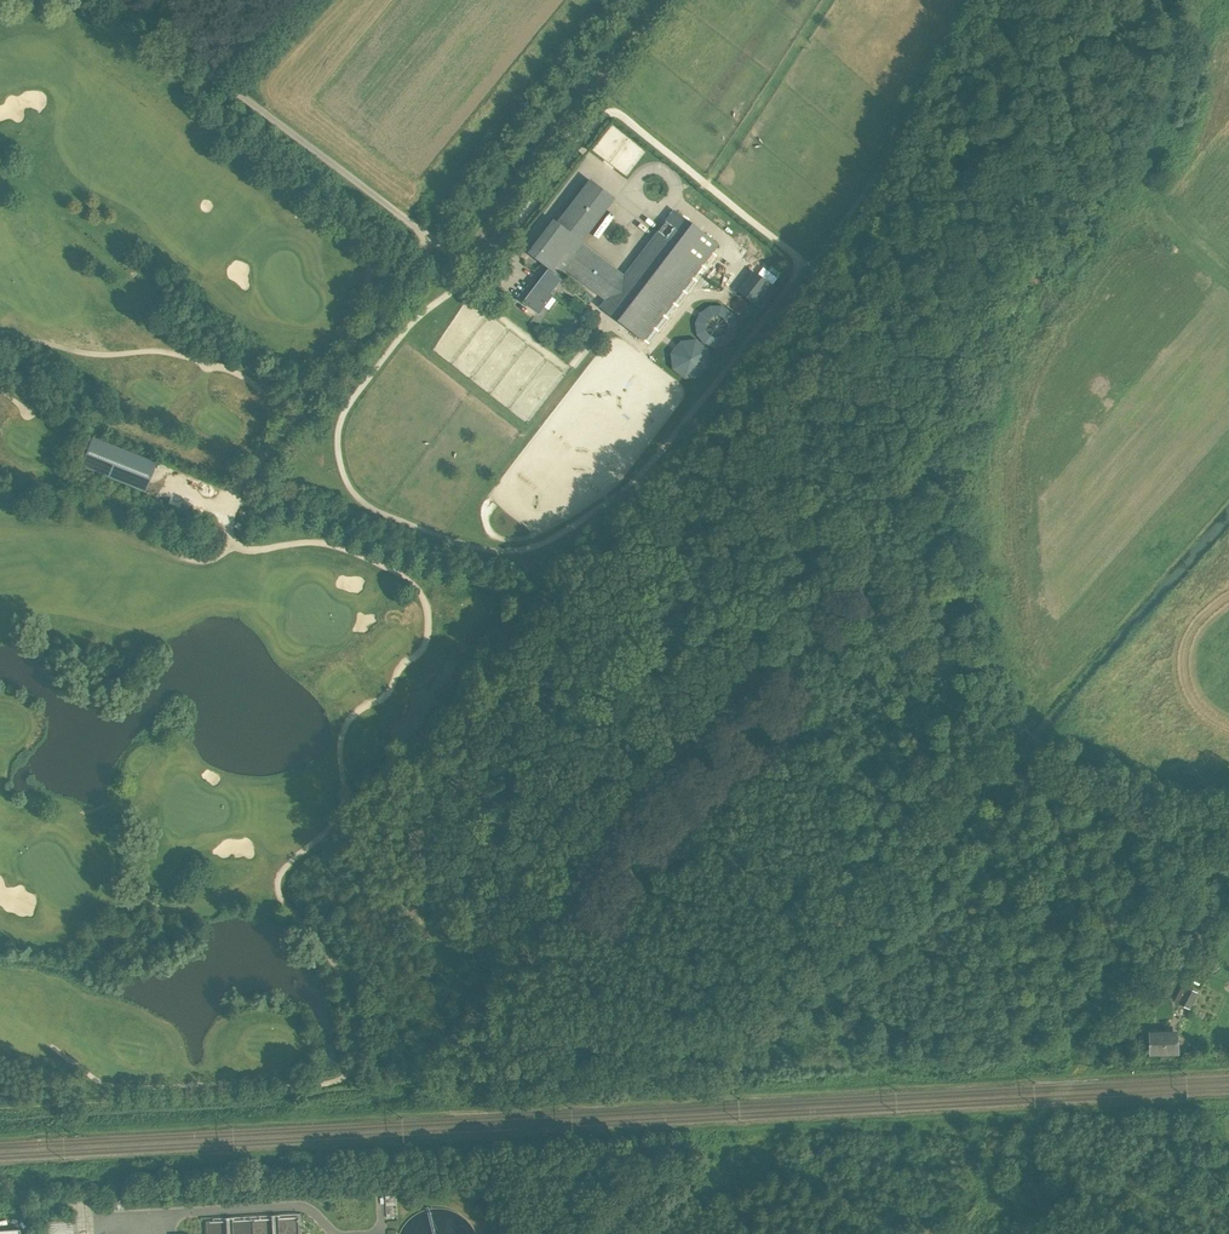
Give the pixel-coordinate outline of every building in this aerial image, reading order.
[(582,241),(614,199),(590,180),(557,223),(553,220),(528,252),(549,268),(523,301),(539,313),(553,295),(549,292),(561,276),(559,275),(564,269),(606,301),(600,308),(645,341),(719,244),(674,210),(625,275),(583,243),(584,243),(582,241)] [(568,341),(568,340),(573,334),(565,329),(561,335),(560,336),(568,341)] [(145,492),(157,462),(92,436),(81,466),(145,492)] [(1206,964),(1214,969),(1218,963),(1210,957),(1206,964)] [(1188,987),(1180,1004),(1189,1008),(1198,992),(1188,987)] [(1177,1033),(1149,1034),(1150,1056),(1177,1055),(1177,1033)] [(387,1195),(388,1216),(398,1216),(397,1194),(387,1195)]
